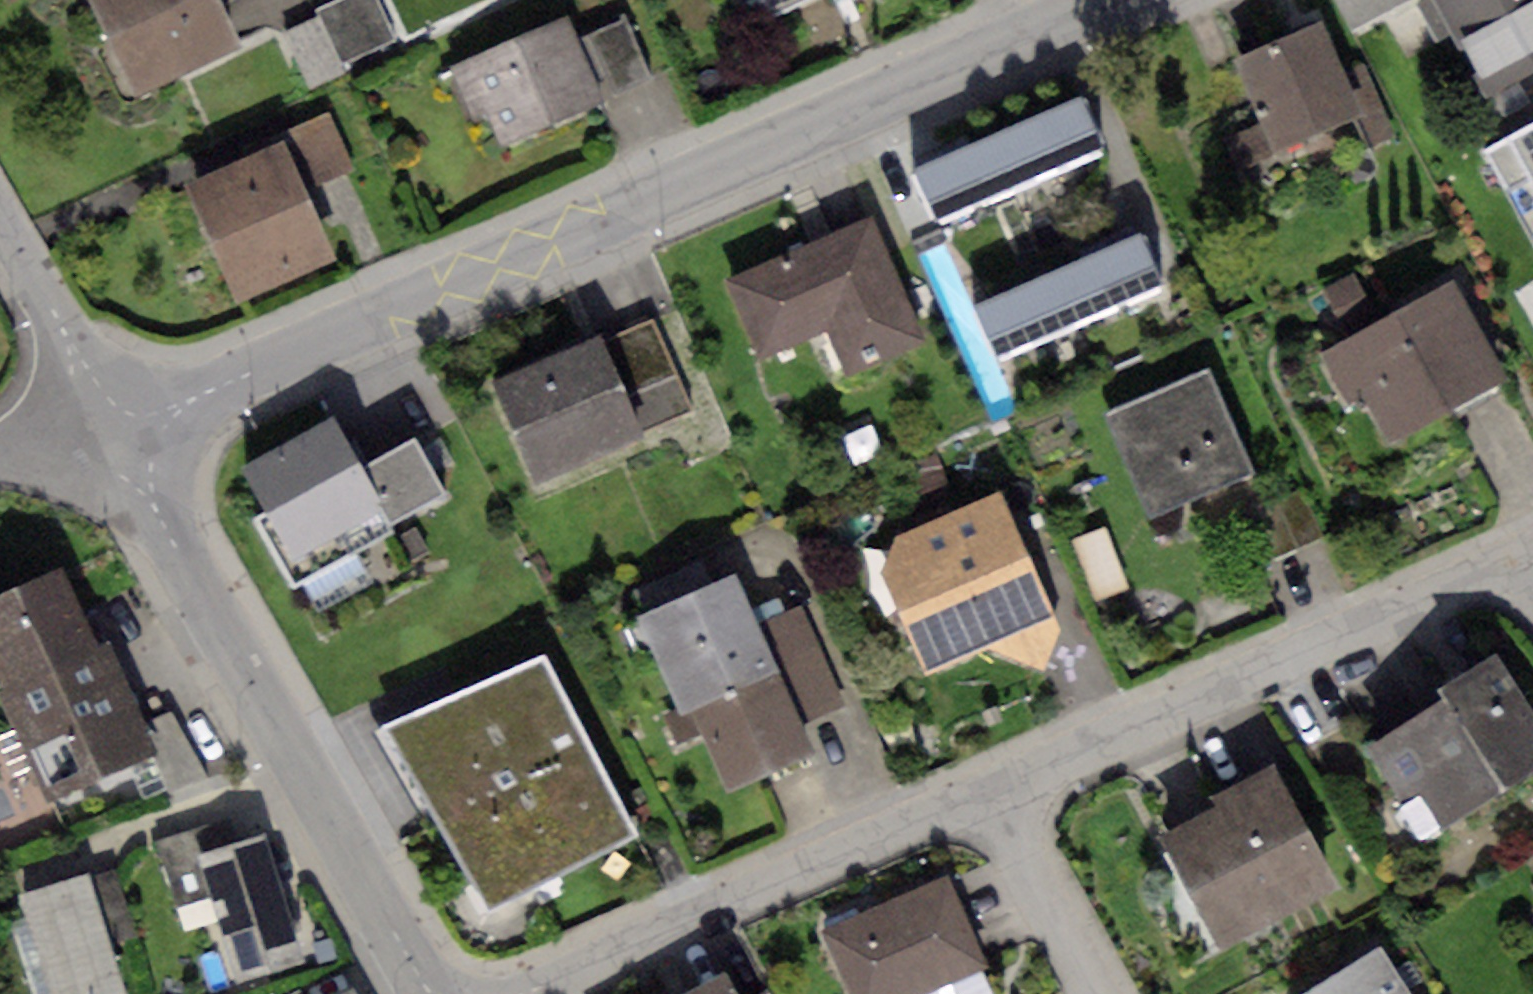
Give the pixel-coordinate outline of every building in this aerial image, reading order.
[(131,101),(241,50),(218,0),(84,0),(131,101)] [(317,16),(342,66),(395,41),(376,0),(338,0),(315,11),(317,16)] [(777,17),(812,0),(769,0),(777,17)] [(1351,32),(1410,0),(1333,0),(1351,32)] [(1485,95),(1532,71),(1532,0),(1436,0),(1485,95)] [(317,16),(283,32),(310,90),(345,73),(342,66),(317,16)] [(569,17),(450,66),(472,121),(489,114),(503,147),(605,105),(596,83),(578,39),(569,17)] [(626,19),(578,39),(596,83),(607,78),(614,94),(650,79),(626,19)] [(1324,19),(1233,58),(1274,153),(1357,117),(1369,146),(1395,135),(1363,63),(1346,70),(1324,19)] [(1083,97),(914,167),(939,226),(1108,155),(1083,97)] [(281,132),(285,140),(308,192),(357,170),(330,110),(281,132)] [(1482,151),(1502,189),(1532,173),(1532,174),(1532,123),(1482,151)] [(285,140),(183,184),(235,300),(339,261),(308,192),(285,140)] [(875,224),(728,283),(760,361),(828,333),(845,374),(923,342),(875,224)] [(1140,235),(976,305),(998,357),(1162,286),(1140,235)] [(1354,277),(1326,293),(1344,325),(1372,309),(1354,277)] [(1456,280),(1320,353),(1346,401),(1360,393),(1387,443),(1509,377),(1456,280)] [(653,320),(603,342),(643,434),(693,412),(653,320)] [(601,336),(495,380),(537,479),(643,434),(603,342),(601,336)] [(1211,373),(1115,412),(1157,514),(1253,475),(1211,373)] [(330,415),(244,466),(270,511),(255,520),(294,585),(395,526),(361,469),(330,415)] [(414,437),(361,469),(395,526),(448,494),(414,437)] [(933,452),(903,463),(916,498),(945,487),(933,452)] [(1001,493),(896,534),(884,574),(927,678),(992,651),(1044,677),(1063,638),(1001,493)] [(1108,528),(1074,542),(1097,600),(1131,586),(1108,528)] [(0,597),(0,685),(2,691),(97,651),(64,571),(0,597)] [(688,714),(781,672),(760,624),(736,572),(636,615),(680,714),(688,714)] [(803,606),(760,624),(781,672),(804,725),(847,706),(803,606)] [(97,651),(2,691),(50,802),(162,755),(148,722),(115,643),(97,651)] [(1362,745),(1419,843),(1532,777),(1532,707),(1499,649),(1437,685),(1444,697),(1362,745)] [(545,658),(377,728),(488,908),(638,834),(545,658)] [(781,672),(688,714),(725,797),(818,755),(804,725),(781,672)] [(1216,805),(1159,835),(1221,953),(1339,891),(1272,764),(1211,796),(1216,805)] [(201,856),(227,849),(219,821),(155,840),(163,868),(201,856)] [(227,849),(201,856),(236,979),(302,960),(268,837),(227,849)] [(116,871),(91,879),(112,944),(136,937),(116,871)] [(19,895),(49,993),(127,993),(112,944),(91,879),(90,874),(19,895)] [(822,932),(849,993),(929,993),(987,969),(946,877),(822,932)] [(332,940),(314,944),(319,964),(337,959),(332,940)] [(1301,993),(1413,993),(1382,944),(1301,993)] [(688,993),(734,993),(723,974),(688,993)]
